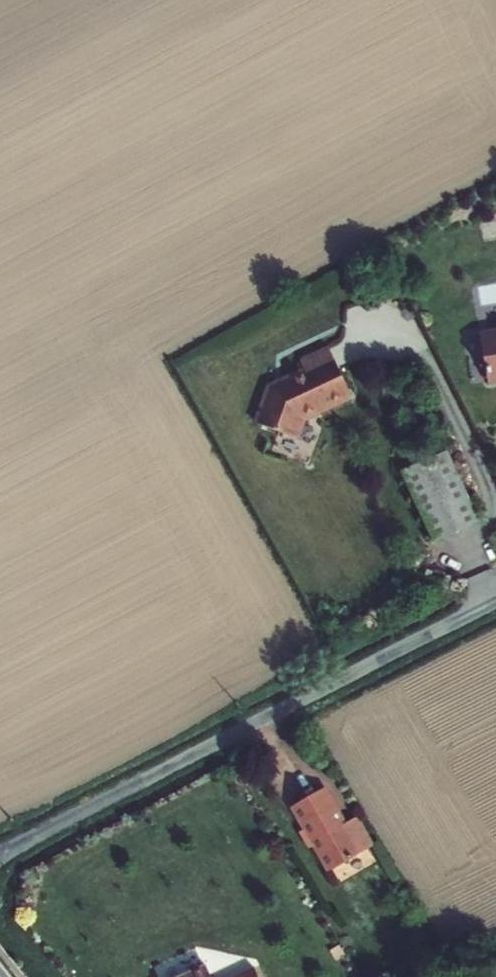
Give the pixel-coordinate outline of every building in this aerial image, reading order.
[(483,331),(488,372),(495,370),(495,328),(483,331)] [(304,419),(352,397),(330,349),(302,361),(306,371),(287,383),(286,380),(274,389),(270,388),(257,423),(297,438),(304,419)] [(409,478),(442,546),(487,523),(454,455),(409,478)] [(302,811),(315,833),(310,836),(319,850),(324,847),(339,872),(383,847),(366,818),(354,825),(333,791),(302,811)] [(212,966),(191,976),(218,976),(212,966)] [(261,966),(240,976),(266,976),(261,966)]
